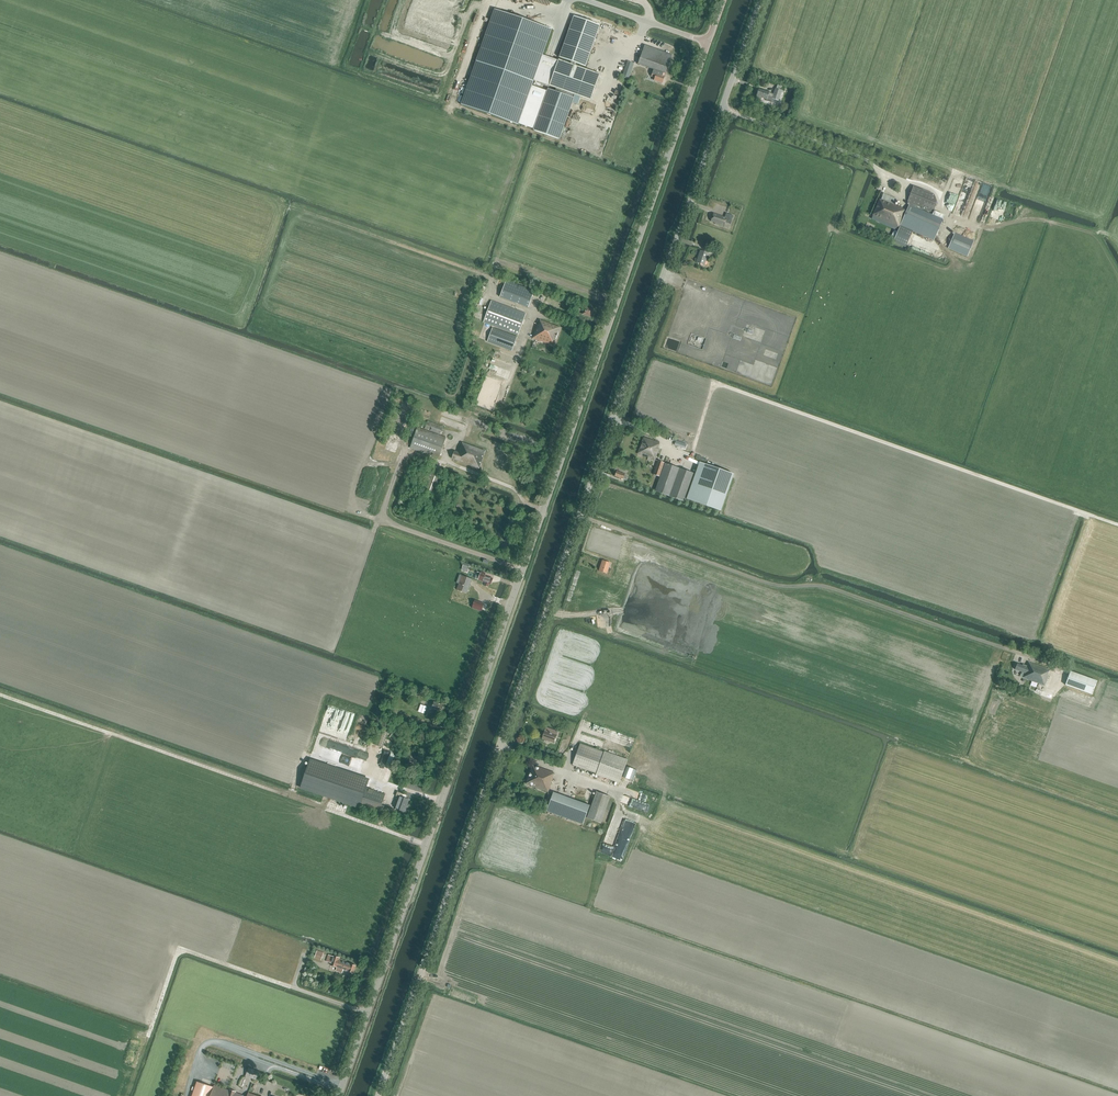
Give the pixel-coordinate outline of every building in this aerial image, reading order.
[(534,79),(542,56),(551,30),(494,10),(461,105),(519,125),(534,79)] [(559,58),(586,67),(600,25),(574,16),(559,58)] [(622,41),(627,29),(617,26),(612,38),(622,41)] [(654,81),(662,84),(672,55),(645,45),(638,64),(654,70),(651,77),(655,78),(654,81)] [(558,61),(542,56),(534,79),(550,85),(558,61)] [(557,89),(555,92),(548,89),(534,131),(560,140),(575,95),(591,101),(600,74),(559,60),(558,61),(550,85),(549,86),(557,89)] [(622,77),(628,80),(634,64),(628,62),(622,77)] [(774,94),(759,89),(756,99),(761,100),(762,98),(767,100),(766,101),(771,103),(772,99),(779,101),(782,91),(784,92),(785,87),(778,85),(776,89),(775,89),(774,94)] [(910,203),(917,206),(922,208),(921,209),(933,213),(936,204),(937,203),(935,198),(934,194),(913,186),(907,202),(910,203)] [(896,201),(897,200),(884,194),(881,200),(880,199),(872,216),(898,227),(899,225),(900,226),(907,211),(896,206),(898,202),(896,201)] [(916,208),(917,206),(910,203),(907,211),(900,226),(913,231),(934,240),(943,220),(916,208)] [(719,225),(720,224),(724,226),(725,222),(730,224),(733,216),(726,213),(725,217),(714,213),(711,221),(715,223),(715,224),(719,225)] [(948,249),(967,257),(974,241),(955,233),(948,249)] [(697,262),(705,265),(709,253),(700,250),(697,262)] [(500,297),(528,308),(534,291),(506,281),(500,297)] [(545,295),(543,301),(548,303),(547,306),(553,309),(555,306),(553,305),(556,299),(546,296),(545,295)] [(483,322),(518,335),(526,314),(491,301),(483,322)] [(583,314),(591,317),(593,310),(585,307),(583,314)] [(532,338),(554,345),(560,328),(540,320),(538,325),(537,325),(532,338)] [(487,342),(512,351),(517,337),(492,327),(487,342)] [(410,448),(439,458),(446,437),(440,435),(443,426),(428,421),(424,429),(417,427),(410,448)] [(638,454),(656,460),(660,448),(659,448),(660,444),(660,443),(644,438),(638,454)] [(460,448),(458,452),(455,451),(452,459),(479,469),(485,451),(463,443),(461,448),(460,448)] [(655,491),(684,502),(694,473),(658,460),(653,474),(660,477),(655,491)] [(686,499),(721,511),(727,494),(734,474),(699,462),(686,499)] [(615,477),(623,480),(623,479),(627,480),(628,475),(617,471),(615,477)] [(599,571),(607,574),(611,563),(602,561),(599,571)] [(461,569),(468,571),(470,565),(464,563),(461,569)] [(485,576),(486,574),(481,572),(478,580),(485,583),(484,585),(488,587),(489,584),(491,584),(493,579),(485,576)] [(456,590),(467,593),(472,579),(459,574),(456,583),(459,583),(456,590)] [(484,604),(475,601),(472,608),(481,611),(484,604)] [(1057,612),(1054,625),(1059,626),(1060,623),(1064,624),(1065,618),(1067,618),(1068,615),(1057,612)] [(1020,677),(1023,678),(1045,686),(1049,675),(1048,675),(1049,670),(1028,662),(1027,666),(1023,664),(1023,665),(1018,664),(1015,670),(1022,672),(1022,674),(1021,674),(1020,677)] [(1065,685),(1091,694),(1096,681),(1070,671),(1065,685)] [(420,709),(427,711),(430,703),(422,701),(420,709)] [(432,708),(442,712),(444,706),(434,702),(432,708)] [(374,744),(383,748),(391,723),(382,720),(378,732),(374,744)] [(542,738),(554,742),(558,731),(546,727),(545,730),(542,738)] [(572,765),(620,782),(627,761),(580,743),(572,765)] [(369,768),(376,752),(370,750),(364,766),(369,768)] [(385,794),(366,788),(369,780),(310,760),(300,787),(379,814),(385,794)] [(553,778),(554,773),(533,765),(526,784),(548,792),(553,779),(553,778)] [(561,784),(567,786),(569,780),(563,778),(561,784)] [(407,798),(408,795),(397,791),(396,796),(399,797),(395,808),(406,813),(409,806),(407,805),(409,799),(407,798)] [(555,791),(548,810),(584,823),(591,804),(555,791)] [(587,818),(601,823),(610,797),(596,792),(587,818)] [(622,799),(635,803),(638,796),(625,792),(622,799)] [(384,813),(393,816),(395,809),(386,806),(384,813)] [(315,957),(321,959),(323,953),(317,951),(315,957)] [(337,966),(336,971),(342,973),(343,969),(354,973),(356,966),(345,962),(346,961),(340,958),(333,956),(333,957),(328,955),(326,961),(331,963),(337,966)] [(245,1076),(261,1082),(264,1073),(249,1068),(245,1076)] [(215,1085),(214,1087),(198,1081),(193,1095),(246,1095),(215,1085)]
